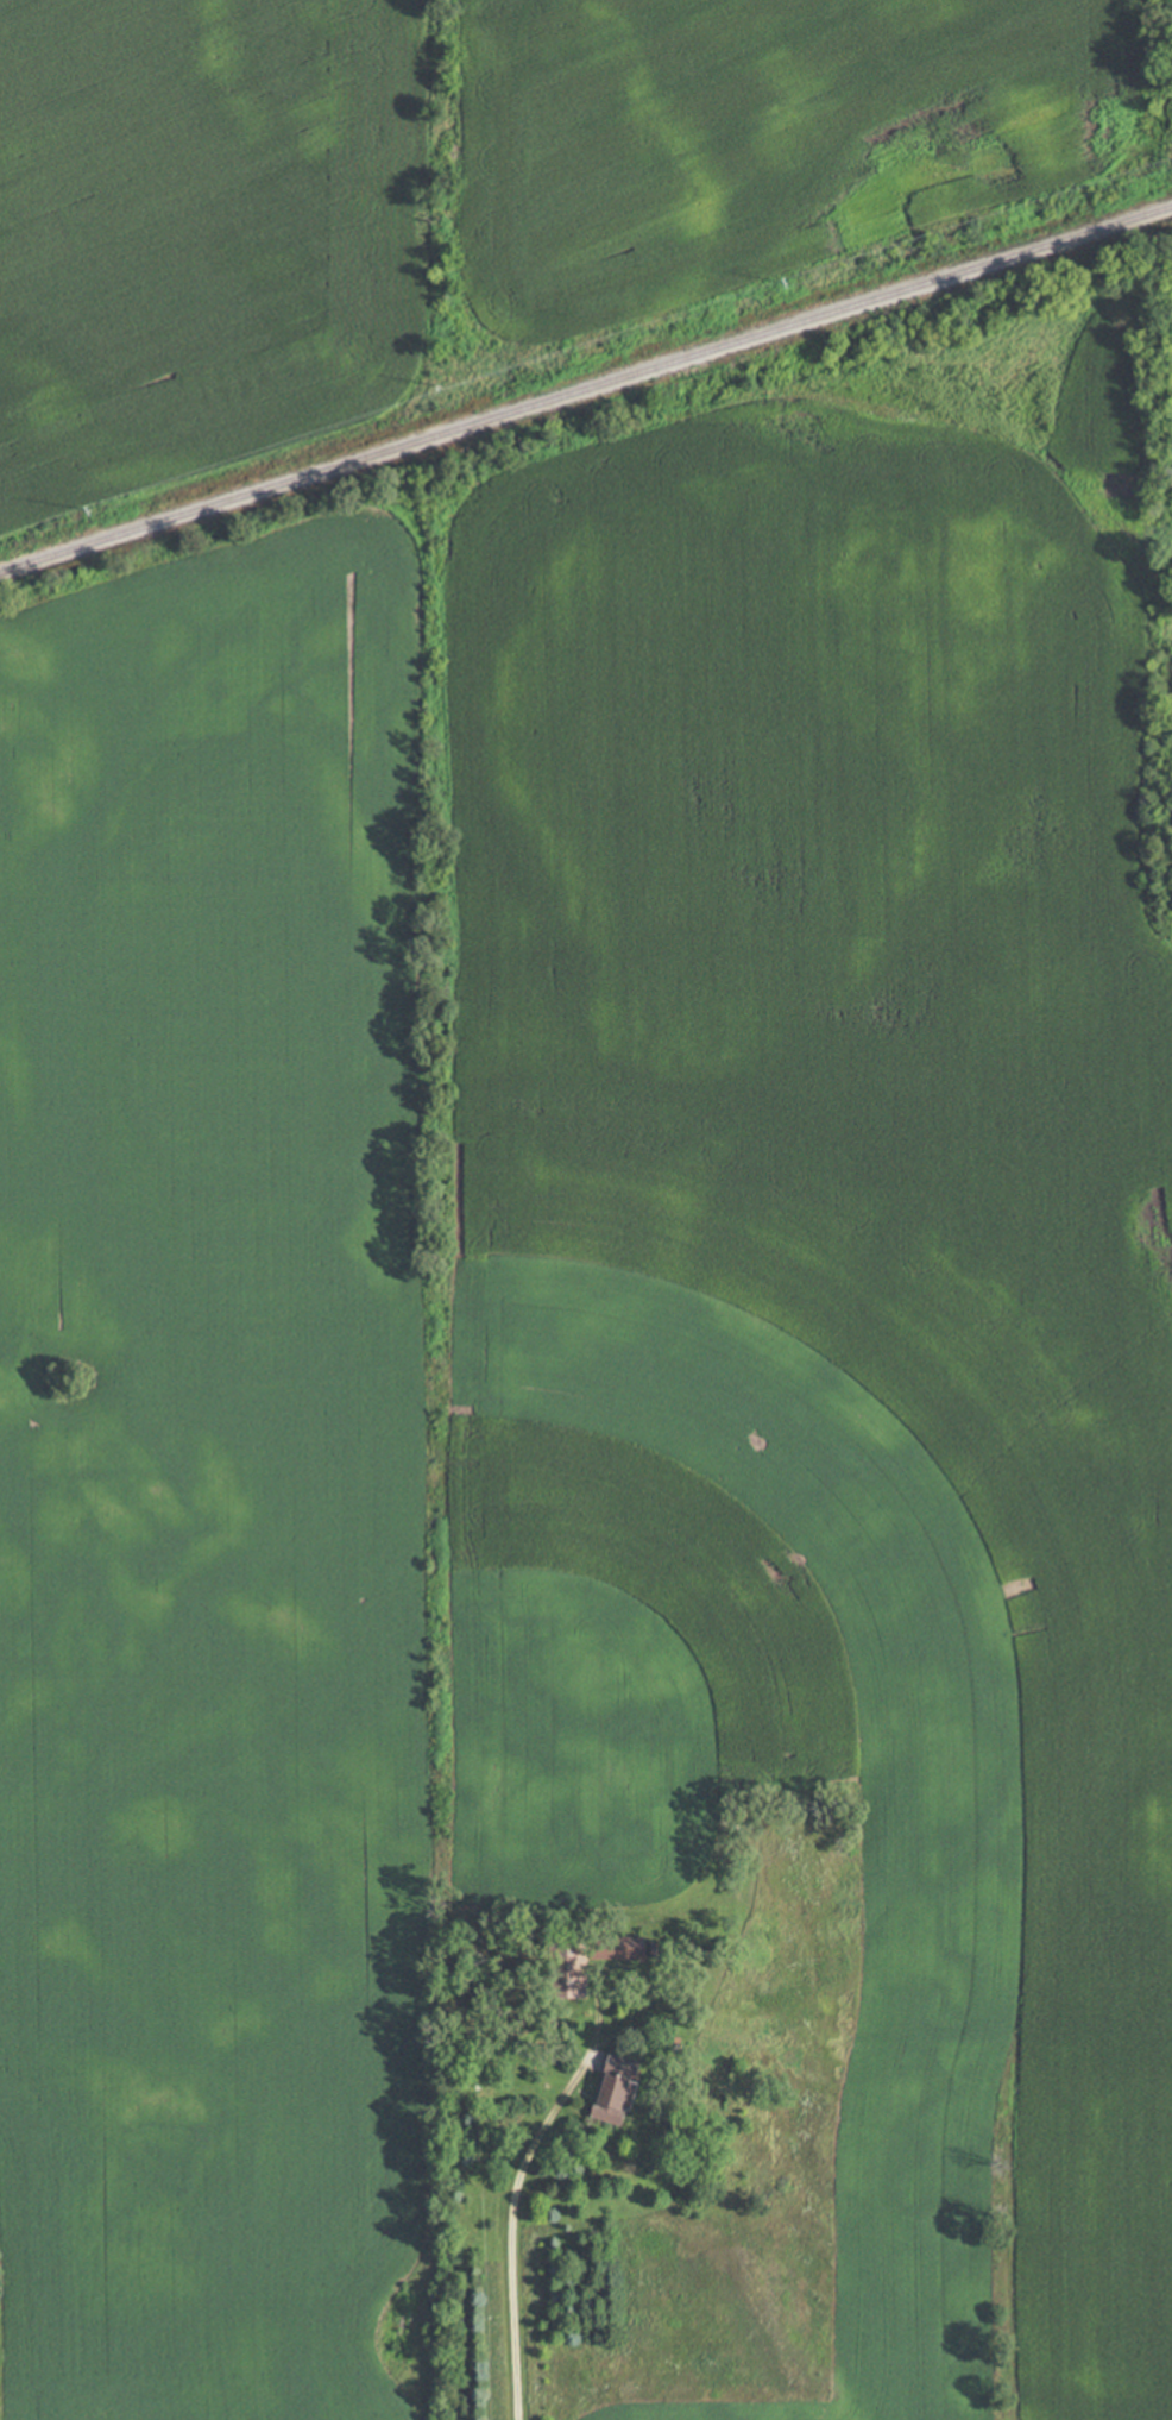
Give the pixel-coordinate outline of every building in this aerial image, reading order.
[(651,2059),(614,2051),(600,2117),(636,2125),(651,2059)]
